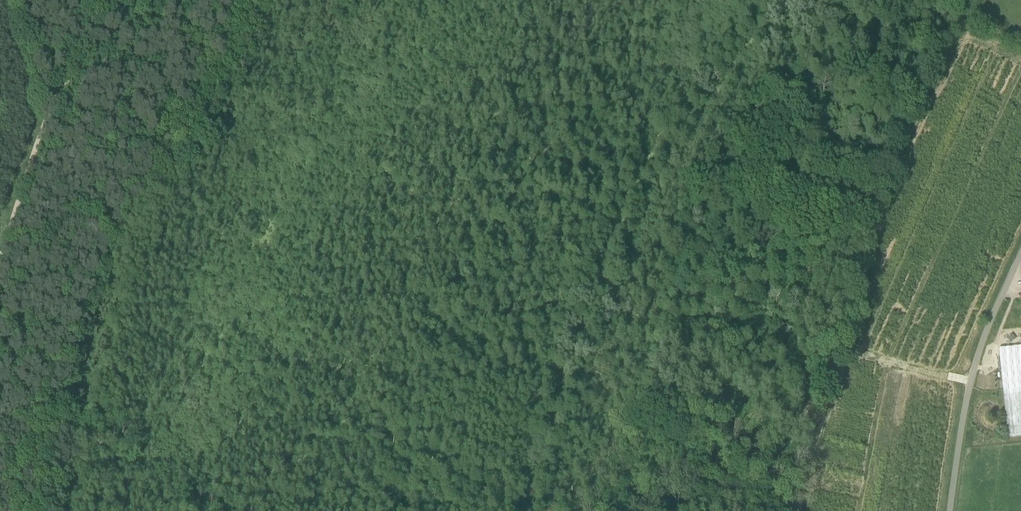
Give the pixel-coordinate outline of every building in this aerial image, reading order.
[(999,349),(1007,436),(1020,435),(1020,347),(999,349)]
